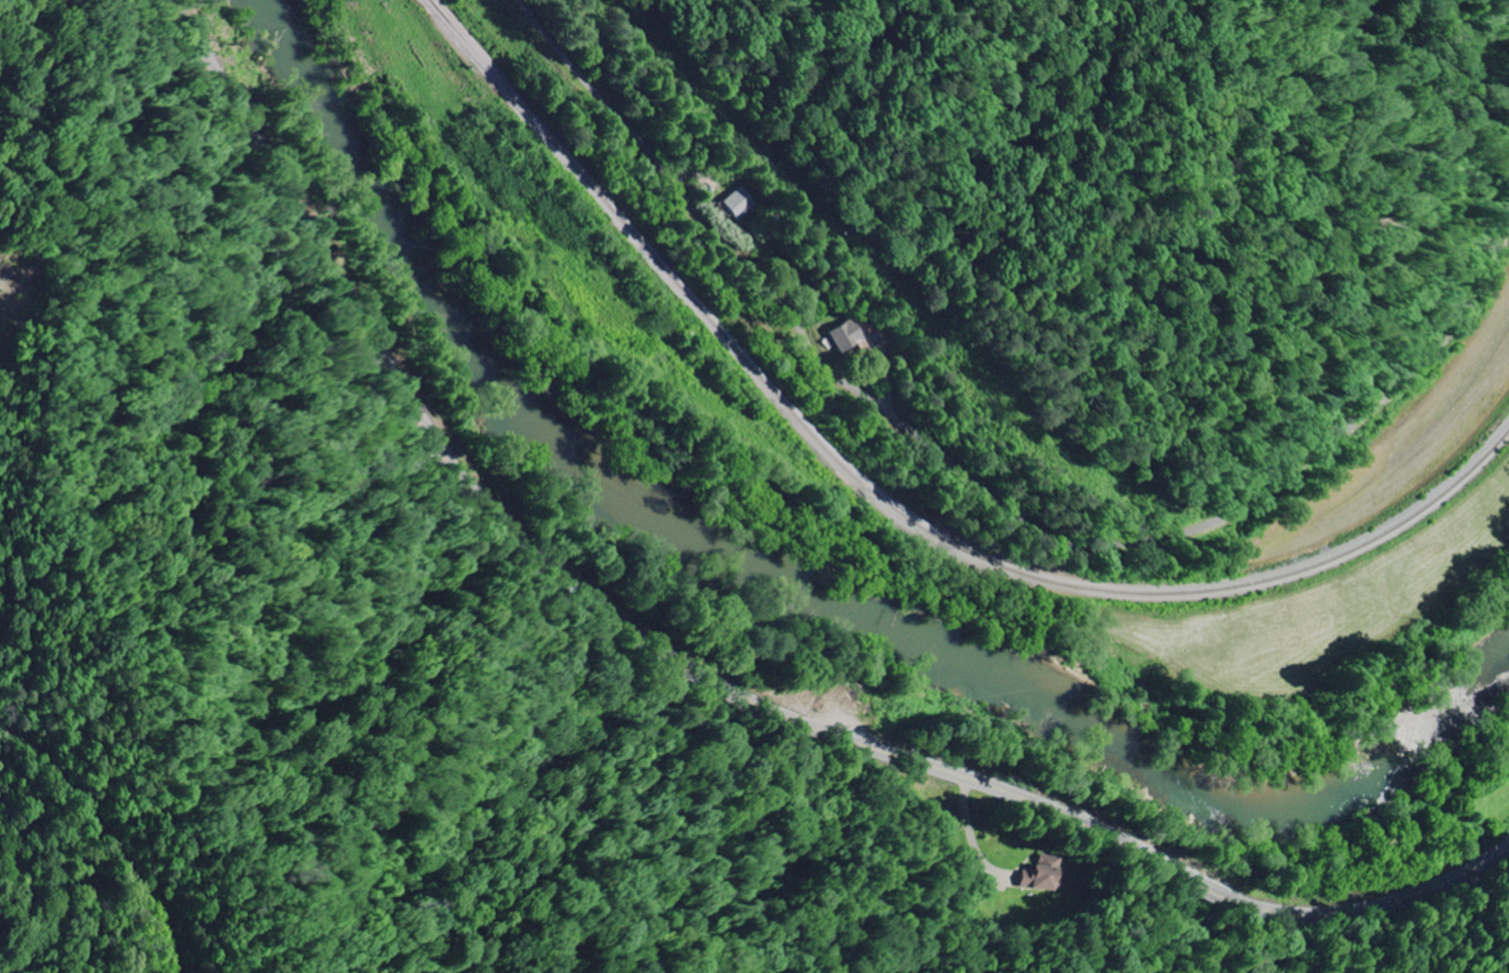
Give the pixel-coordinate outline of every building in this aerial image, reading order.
[(755,207),(741,187),(718,203),(732,223),(755,207)] [(826,332),(837,355),(864,342),(853,319),(826,332)] [(1061,860),(1040,854),(1036,867),(1031,866),(1026,885),(1052,892),(1061,860)]
